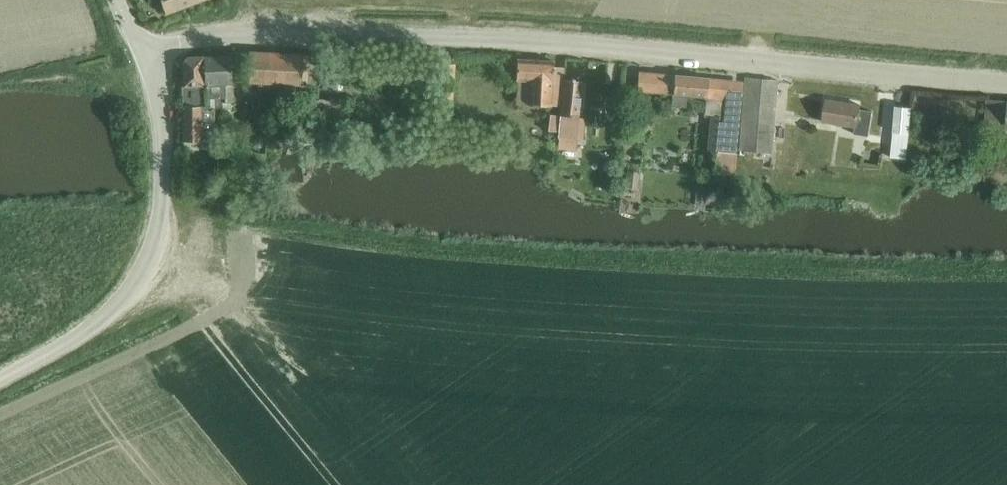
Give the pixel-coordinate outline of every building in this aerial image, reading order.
[(165,14),(202,0),(160,0),(165,14)] [(308,86),(309,55),(248,53),(247,84),(308,86)] [(233,120),(232,103),(233,103),(232,85),(231,85),(229,56),(203,57),(205,107),(212,107),(212,112),(222,112),(222,120),(233,120)] [(180,87),(183,152),(197,151),(197,146),(214,145),(212,112),(212,107),(205,107),(203,57),(188,57),(182,64),(183,87),(180,87)] [(528,81),(527,105),(550,106),(552,61),(515,60),(515,81),(528,81)] [(734,152),(741,87),(706,83),(706,78),(636,71),(634,91),(704,98),(702,113),(718,114),(715,150),(734,152)] [(770,154),(776,81),(744,78),(738,152),(770,154)] [(559,124),(558,137),(576,138),(581,139),(583,113),(578,113),(580,81),(563,80),(559,124)] [(338,133),(338,100),(300,100),(300,117),(314,117),(314,133),(338,133)] [(867,137),(871,112),(857,110),(858,105),(825,100),(822,123),(854,128),(853,135),(867,137)] [(1004,143),(1006,143),(1006,101),(986,100),(985,128),(1005,130),(1004,143)] [(896,106),(891,157),(905,159),(911,108),(896,106)] [(549,115),(547,130),(557,131),(558,116),(549,115)] [(558,137),(557,148),(575,149),(576,138),(558,137)] [(627,175),(624,191),(638,193),(640,177),(638,177),(639,171),(631,169),(630,175),(627,175)] [(706,191),(705,203),(721,204),(722,192),(706,191)]
